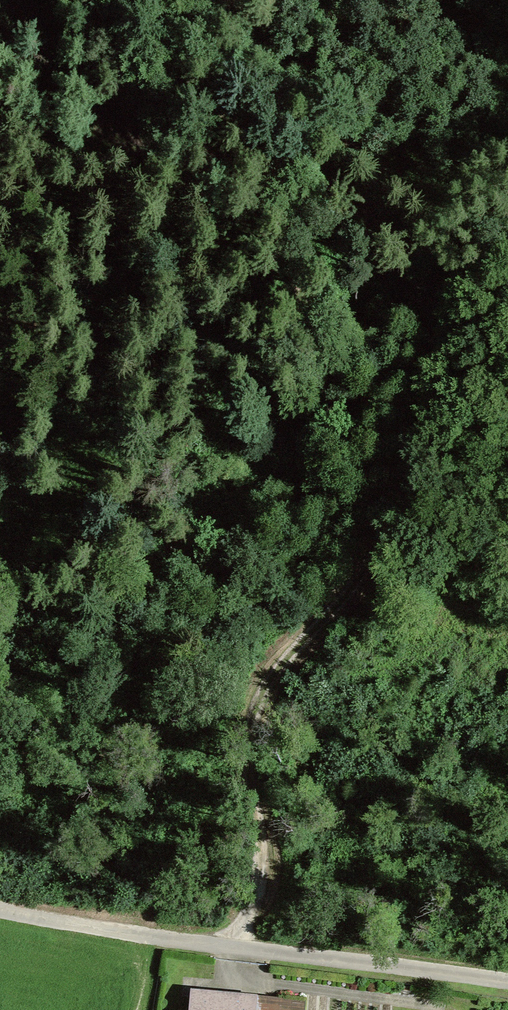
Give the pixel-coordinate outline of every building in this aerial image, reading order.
[(194,996),(193,1009),(253,1009),(254,1001),(194,996)]
